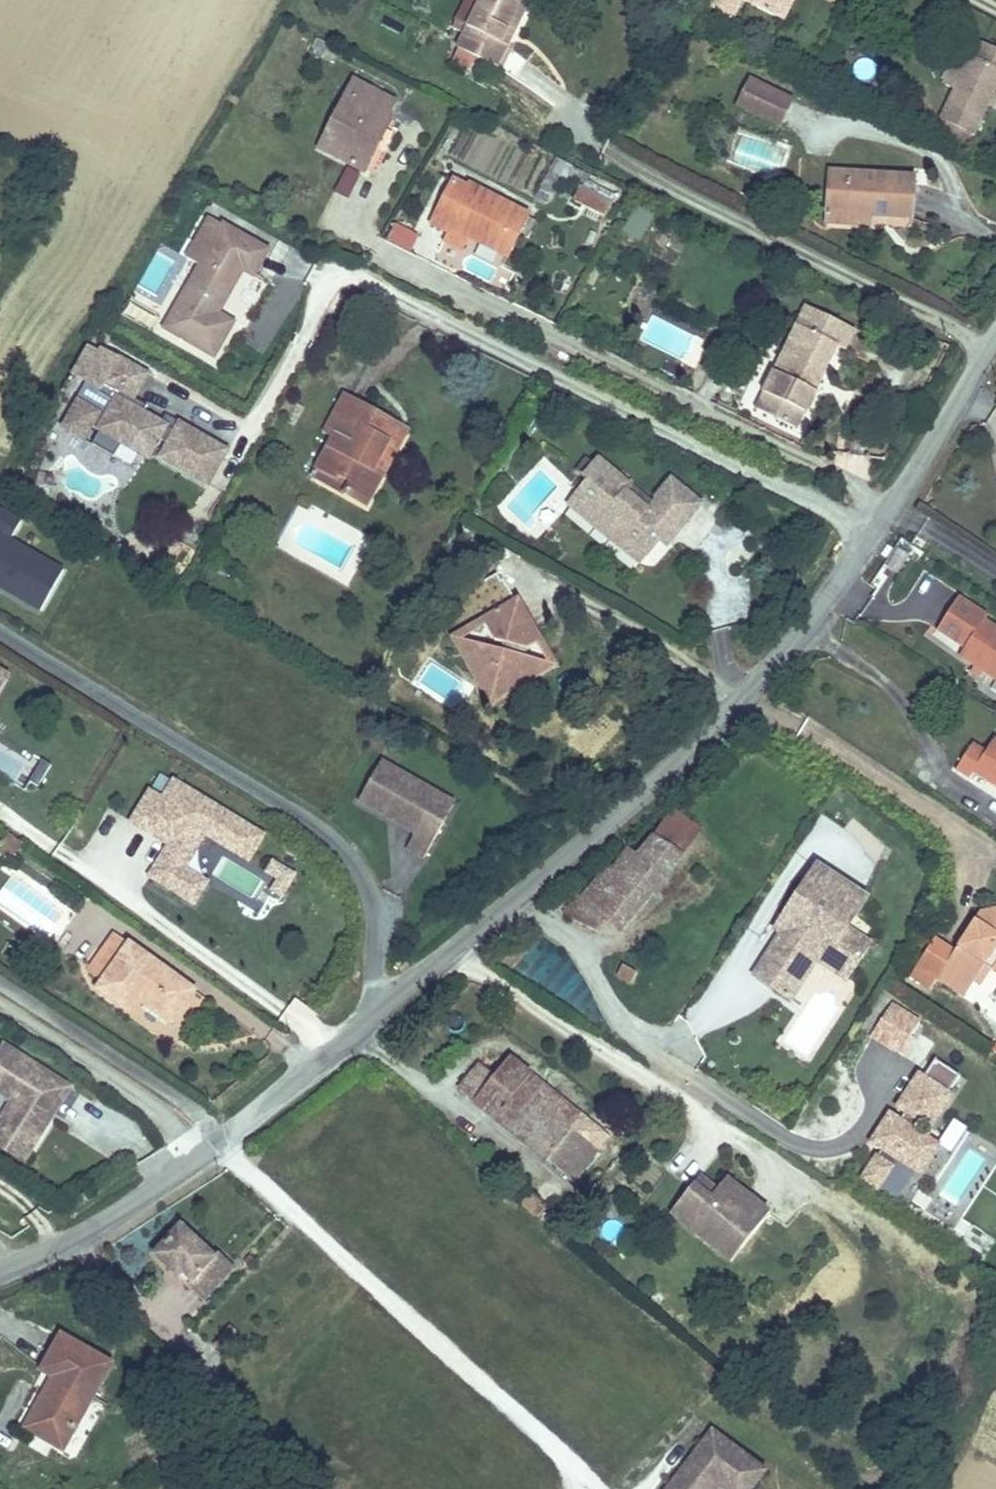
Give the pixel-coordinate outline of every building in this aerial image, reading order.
[(509,9),(492,0),(478,0),(447,55),(486,77),(499,55),(487,48),(509,9)] [(736,0),(709,0),(701,12),(723,24),(732,10),(736,0)] [(732,10),(764,26),(776,0),(736,0),(732,10)] [(789,0),(776,0),(764,26),(774,31),(789,0)] [(522,16),(509,9),(487,48),(499,55),(522,16)] [(930,135),(964,152),(995,90),(995,91),(995,70),(974,59),(967,74),(962,72),(954,89),(946,103),(930,135)] [(946,103),(954,89),(943,83),(935,98),(946,103)] [(342,86),(301,159),(350,183),(378,132),(369,126),(382,105),(342,86)] [(773,113),(735,95),(724,118),(762,136),(773,113)] [(824,232),(868,236),(905,239),(908,197),(826,191),(824,232)] [(603,211),(577,195),(569,210),(594,226),(603,211)] [(452,242),(472,254),(508,274),(531,237),(462,197),(458,205),(443,196),(419,236),(448,250),(452,242)] [(640,243),(656,214),(637,204),(621,233),(640,243)] [(411,253),(420,235),(394,223),(385,241),(411,253)] [(186,272),(148,335),(199,363),(218,332),(205,324),(228,280),(240,285),(255,259),(196,225),(173,264),(186,272)] [(462,268),(472,254),(452,242),(448,250),(443,259),(462,268)] [(797,315),(755,403),(778,414),(771,429),(793,439),(801,423),(805,424),(816,403),(811,398),(832,356),(842,336),(797,315)] [(852,341),(842,336),(832,356),(841,361),(852,341)] [(92,430),(65,415),(50,442),(72,454),(79,441),(87,445),(109,457),(131,469),(139,467),(147,452),(155,457),(147,471),(195,498),(215,463),(166,436),(160,447),(153,442),(154,439),(130,426),(134,419),(121,412),(134,388),(105,372),(85,407),(100,415),(92,430)] [(778,414),(755,403),(748,418),(771,429),(778,414)] [(332,489),(324,503),(351,518),(370,486),(360,480),(382,438),(328,408),(307,445),(317,451),(300,479),(313,485),(317,479),(332,489)] [(370,486),(394,444),(382,438),(360,480),(370,486)] [(109,457),(87,445),(79,459),(101,471),(109,457)] [(600,492),(609,485),(583,458),(566,472),(572,477),(560,487),(551,497),(570,528),(580,540),(599,543),(618,562),(636,544),(642,551),(679,517),(651,487),(629,507),(621,515),(600,492)] [(572,477),(566,472),(555,482),(560,487),(572,477)] [(629,507),(609,485),(600,492),(621,515),(629,507)] [(975,521),(975,522),(995,534),(995,515),(975,521)] [(0,532),(0,554),(9,537),(0,532)] [(31,625),(53,585),(0,556),(0,608),(31,625)] [(991,644),(989,648),(962,632),(968,622),(938,603),(918,633),(968,666),(962,677),(977,688),(970,698),(995,715),(995,647),(991,644)] [(533,650),(508,607),(469,628),(481,650),(518,658),(533,650)] [(525,667),(466,653),(460,669),(473,690),(498,696),(523,681),(525,667)] [(979,747),(971,762),(957,752),(937,780),(949,789),(957,780),(995,807),(995,758),(979,747)] [(348,820),(378,838),(380,833),(388,837),(385,842),(404,853),(395,868),(412,878),(433,843),(417,833),(428,814),(371,781),(348,820)] [(248,852),(160,797),(139,830),(153,839),(151,842),(153,856),(156,858),(154,860),(135,892),(166,911),(179,890),(169,884),(190,850),(233,877),(248,852)] [(153,839),(139,830),(148,815),(136,807),(117,837),(154,860),(156,858),(153,856),(151,842),(153,839)] [(444,824),(428,814),(417,833),(433,843),(444,824)] [(652,821),(634,847),(664,871),(682,841),(652,821)] [(380,833),(378,838),(385,842),(388,837),(380,833)] [(621,865),(650,888),(664,871),(634,847),(621,865)] [(601,947),(650,888),(621,865),(612,879),(603,871),(595,882),(591,879),(568,911),(561,906),(548,922),(578,946),(587,935),(601,947)] [(273,902),(279,892),(258,879),(252,889),(264,896),(273,902)] [(850,913),(798,879),(770,922),(772,934),(736,990),(766,1010),(773,1000),(762,993),(783,961),(798,971),(830,992),(852,959),(829,944),(850,913)] [(178,919),(192,898),(179,890),(166,911),(178,919)] [(266,913),(273,902),(264,896),(257,907),(266,913)] [(895,985),(915,997),(921,987),(943,1000),(952,985),(957,989),(964,993),(974,976),(987,955),(995,953),(995,912),(964,918),(948,944),(955,948),(949,958),(942,954),(939,958),(919,945),(895,985)] [(948,944),(942,954),(949,958),(955,948),(948,944)] [(68,987),(85,1000),(115,963),(97,949),(68,987)] [(987,955),(974,976),(985,982),(995,964),(995,960),(987,955)] [(773,1000),(766,1010),(771,1013),(798,971),(783,961),(762,993),(773,1000)] [(115,963),(85,1000),(79,1007),(110,1029),(121,1014),(155,1038),(177,1008),(115,963)] [(614,997),(619,988),(605,979),(600,989),(614,997)] [(948,1004),(957,989),(952,985),(943,1000),(948,1004)] [(901,1035),(874,1018),(854,1049),(882,1066),(901,1035)] [(568,1143),(560,1135),(549,1148),(535,1134),(556,1112),(503,1066),(488,1081),(475,1071),(448,1100),(553,1192),(584,1163),(575,1156),(586,1143),(576,1135),(568,1143)] [(0,1121),(0,1149),(22,1163),(38,1139),(31,1134),(37,1125),(44,1130),(60,1106),(0,1068),(0,1120),(1,1120),(0,1121)] [(945,1086),(920,1070),(909,1088),(904,1085),(884,1117),(891,1122),(886,1131),(876,1124),(858,1152),(906,1184),(924,1155),(900,1140),(905,1131),(916,1138),(937,1106),(934,1104),(945,1086)] [(549,1148),(560,1135),(569,1124),(556,1112),(535,1134),(549,1148)] [(938,1147),(953,1155),(966,1128),(951,1121),(938,1147)] [(38,1139),(44,1130),(37,1125),(31,1134),(38,1139)] [(0,1149),(0,1173),(10,1180),(22,1163),(0,1149)] [(864,1200),(878,1178),(863,1168),(848,1190),(864,1200)] [(695,1198),(678,1185),(672,1193),(689,1206),(695,1198)] [(749,1220),(704,1186),(695,1198),(689,1206),(672,1193),(650,1223),(677,1243),(686,1230),(721,1256),(749,1220)] [(174,1294),(188,1307),(204,1290),(219,1270),(205,1257),(199,1263),(165,1235),(139,1262),(155,1277),(160,1272),(179,1288),(174,1294)] [(155,1277),(174,1294),(179,1288),(160,1272),(155,1277)] [(26,1428),(15,1444),(42,1463),(94,1379),(47,1349),(26,1380),(39,1389),(47,1395),(37,1409),(28,1405),(17,1422),(26,1428)] [(47,1395),(39,1389),(28,1405),(37,1409),(47,1395)] [(7,1438),(15,1444),(26,1428),(17,1422),(7,1438)] [(648,1488),(684,1488),(699,1469),(727,1488),(731,1488),(747,1467),(692,1428),(648,1488)] [(699,1469),(684,1488),(696,1488),(701,1482),(711,1488),(727,1488),(699,1469)]
